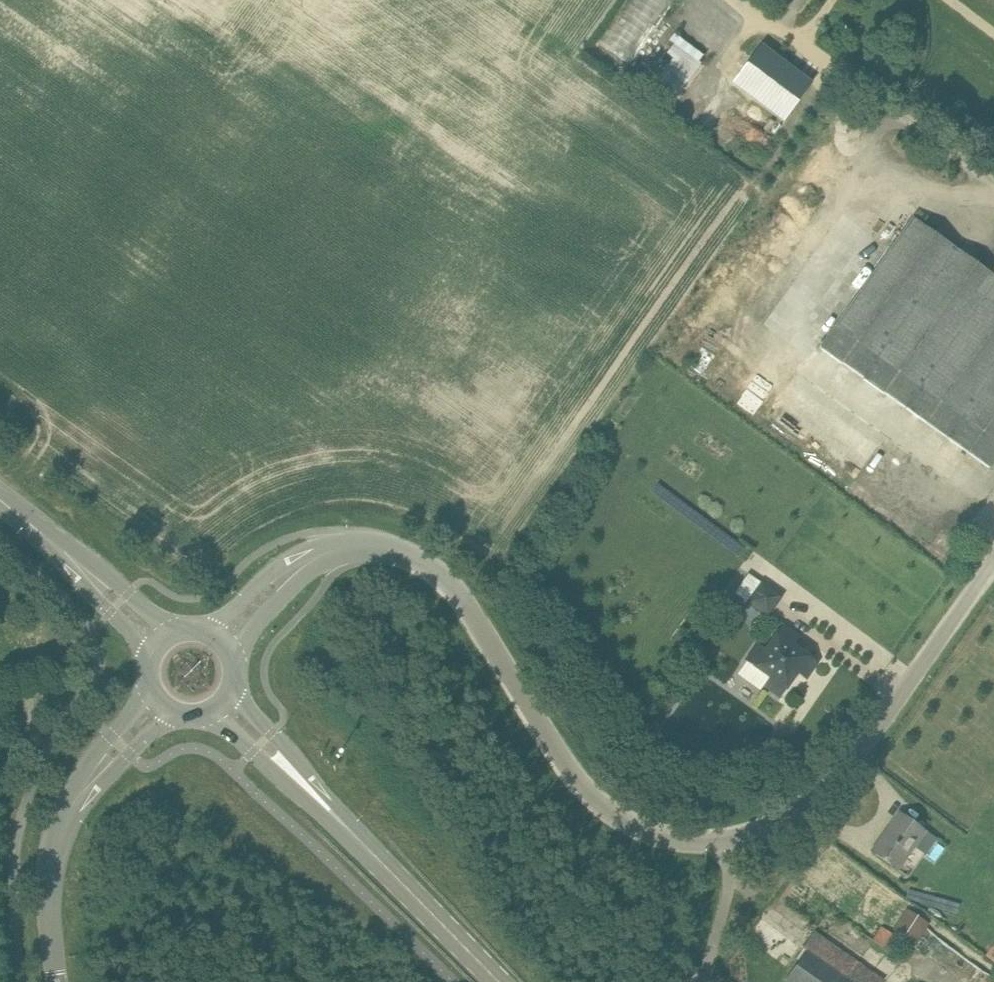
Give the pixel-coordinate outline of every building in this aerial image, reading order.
[(610,34),(611,35),(605,45),(631,61),(669,0),(631,0),(610,34)] [(684,95),(703,46),(675,36),(668,54),(671,55),(659,85),(684,95)] [(736,86),(784,122),(813,84),(765,48),(736,86)] [(991,467),(993,463),(993,275),(915,218),(822,346),(991,467)] [(750,572),(736,589),(748,599),(762,581),(750,572)] [(748,601),(768,615),(782,596),(762,582),(748,601)] [(764,685),(781,697),(798,673),(806,679),(818,662),(794,645),(800,637),(783,625),(766,650),(757,645),(746,660),(770,677),(764,685)] [(900,812),(873,850),(898,869),(915,846),(925,853),(936,838),(925,831),(926,831),(900,812)] [(893,929),(916,944),(929,924),(907,909),(893,929)] [(883,926),(873,940),(888,951),(898,937),(883,926)] [(811,937),(804,946),(803,946),(802,947),(807,951),(796,966),(784,981),(785,981),(855,981),(848,977),(858,962),(814,931),(811,937)]
